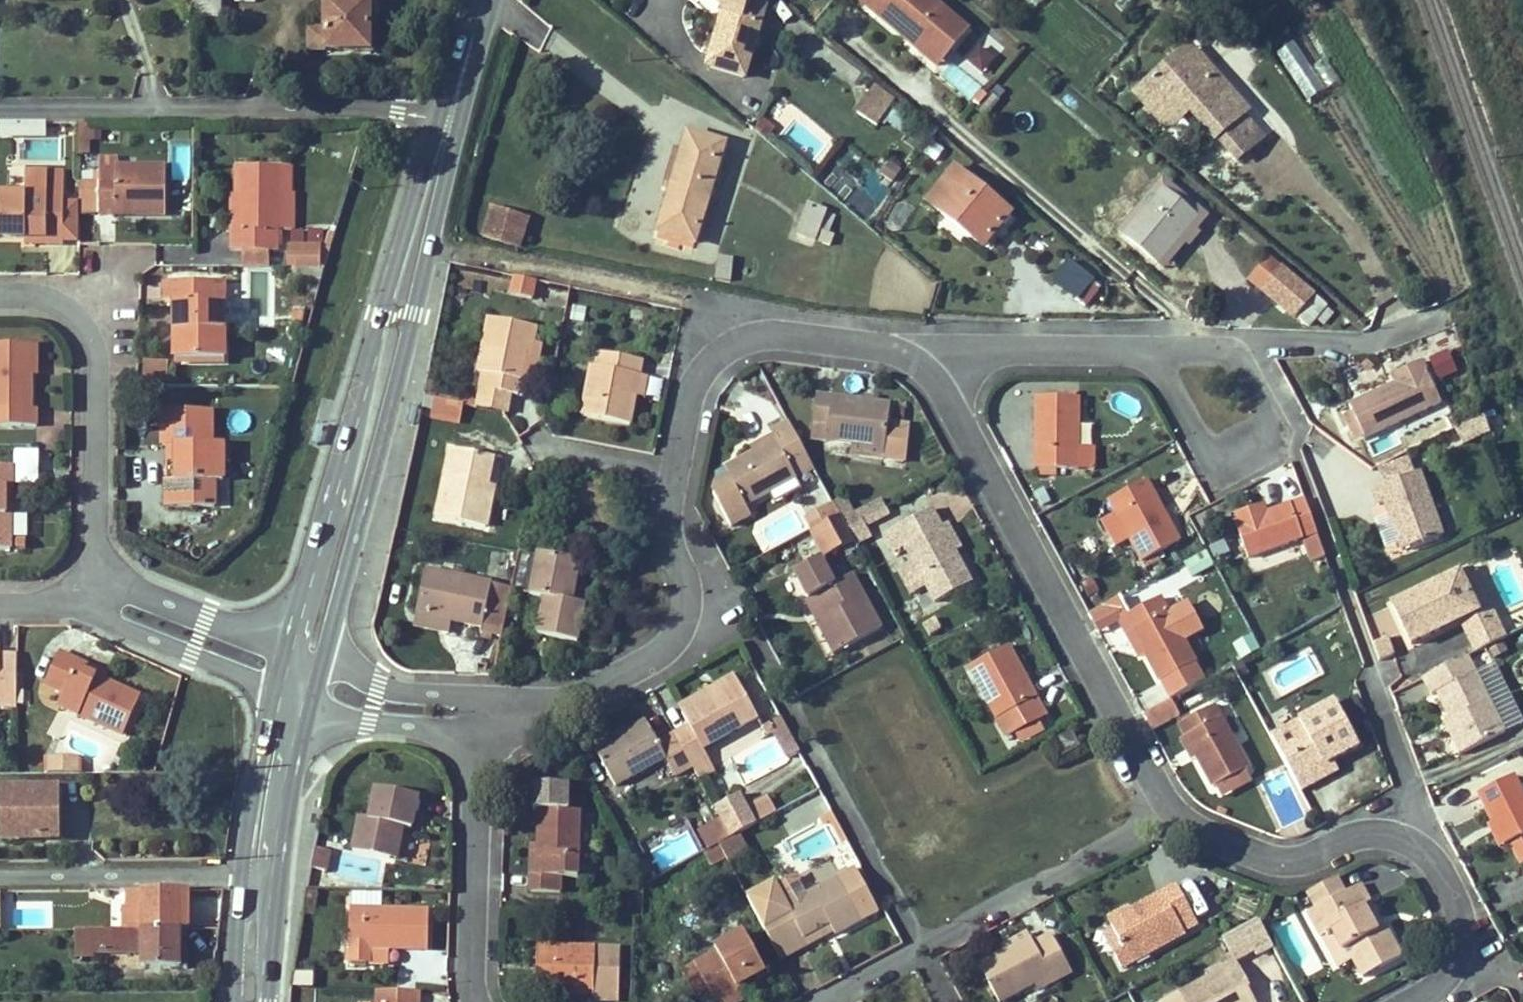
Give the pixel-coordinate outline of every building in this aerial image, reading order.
[(191,19),(223,18),(223,0),(190,0),(191,19)] [(766,8),(748,2),(740,0),(728,0),(725,10),(709,65),(745,77),(766,8)] [(725,10),(728,0),(713,0),(725,10)] [(925,55),(931,48),(943,59),(968,29),(933,0),(865,0),(863,2),(925,55)] [(369,3),(326,3),(326,31),(310,31),(309,51),(369,51),(369,3)] [(814,37),(804,50),(850,84),(860,70),(814,37)] [(1294,40),(1276,52),(1308,100),(1325,88),(1294,40)] [(986,72),(998,57),(980,43),(968,57),(986,72)] [(1166,66),(1175,76),(1199,54),(1191,45),(1166,66)] [(937,66),(943,59),(931,48),(925,55),(937,66)] [(991,73),(965,63),(968,55),(952,49),(938,85),(980,101),(991,73)] [(1166,66),(1141,88),(1153,104),(1159,108),(1166,110),(1173,111),(1180,110),(1187,107),(1190,105),(1193,109),(1238,159),(1263,137),(1244,115),(1248,111),(1199,54),(1175,76),(1166,66)] [(1141,88),(1136,92),(1169,130),(1193,109),(1190,105),(1187,107),(1180,110),(1173,111),(1166,110),(1159,108),(1153,104),(1141,88)] [(882,117),(891,105),(870,90),(861,102),(882,117)] [(991,92),(977,108),(985,115),(998,100),(991,92)] [(81,154),(89,154),(90,123),(80,124),(81,154)] [(47,135),(47,124),(2,124),(2,135),(47,135)] [(695,243),(725,145),(689,133),(658,232),(695,243)] [(829,167),(847,184),(865,165),(847,148),(829,167)] [(119,166),(118,160),(100,160),(99,183),(116,183),(116,167),(119,166)] [(117,211),(137,210),(141,216),(166,217),(167,168),(119,166),(116,167),(116,183),(99,183),(99,186),(99,216),(116,216),(117,211)] [(233,251),(242,250),(270,250),(279,251),(279,231),(279,193),(279,167),(241,168),(241,197),(241,229),(233,229),(233,251)] [(983,246),(1011,213),(955,167),(927,201),(983,246)] [(65,172),(47,171),(26,172),(25,195),(0,195),(0,238),(27,238),(47,238),(47,245),(65,245),(65,172)] [(1164,267),(1207,216),(1164,179),(1121,230),(1127,235),(1165,190),(1196,216),(1158,262),(1164,267)] [(84,216),(99,216),(99,186),(84,186),(84,216)] [(1196,216),(1165,190),(1127,235),(1158,262),(1196,216)] [(279,193),(279,231),(294,230),(294,193),(279,193)] [(797,232),(816,240),(821,230),(827,212),(809,205),(797,232)] [(520,247),(529,218),(492,208),(483,235),(520,247)] [(834,235),(821,230),(816,240),(830,246),(834,235)] [(322,247),(290,247),(290,267),(315,267),(322,267),(322,247)] [(270,250),(242,250),(242,267),(270,267),(270,250)] [(718,253),(714,278),(730,281),(734,256),(718,253)] [(1297,315),(1309,325),(1327,305),(1271,258),(1251,280),(1295,317),(1297,315)] [(1090,285),(1094,282),(1069,261),(1053,280),(1084,305),(1097,291),(1090,285)] [(288,283),(311,283),(315,267),(290,267),(288,283)] [(315,267),(311,283),(321,283),(326,267),(322,267),(315,267)] [(507,292),(534,299),(539,279),(512,273),(507,292)] [(165,282),(165,303),(175,303),(175,360),(225,360),(224,302),(209,302),(209,282),(165,282)] [(225,282),(209,282),(209,302),(224,302),(225,282)] [(572,306),(570,331),(581,332),(584,308),(572,306)] [(303,322),(305,311),(294,310),(292,320),(303,322)] [(527,356),(531,357),(534,344),(538,327),(490,317),(479,371),(485,372),(482,387),(511,393),(524,396),(527,380),(522,379),(527,356)] [(527,356),(522,379),(527,380),(535,381),(542,345),(534,344),(531,357),(527,356)] [(38,427),(37,410),(32,410),(32,375),(31,345),(0,345),(0,427),(38,427)] [(1451,347),(1438,353),(1442,362),(1455,357),(1451,347)] [(592,365),(582,415),(630,425),(635,396),(631,395),(634,375),(640,376),(643,360),(599,352),(596,367),(592,365)] [(1437,365),(1442,362),(1438,353),(1433,355),(1437,365)] [(140,379),(167,380),(168,360),(141,358),(140,379)] [(1349,404),(1364,437),(1441,401),(1422,360),(1401,370),(1405,379),(1395,383),(1349,404)] [(1395,383),(1405,379),(1401,370),(1391,374),(1395,383)] [(634,375),(631,395),(635,396),(643,398),(647,377),(640,376),(634,375)] [(649,378),(646,398),(659,400),(662,379),(649,378)] [(427,386),(425,396),(435,399),(464,404),(466,394),(427,386)] [(503,412),(507,413),(511,393),(482,387),(477,408),(503,412)] [(811,438),(852,444),(885,448),(888,424),(890,405),(817,396),(811,438)] [(1035,468),(1039,468),(1058,468),(1079,469),(1079,446),(1079,396),(1035,396),(1035,468)] [(464,404),(435,399),(431,417),(461,423),(464,404)] [(420,422),(424,403),(415,401),(411,420),(420,422)] [(166,507),(203,506),(203,481),(215,481),(223,481),(223,444),(211,444),(211,410),(162,411),(162,446),(167,445),(176,446),(177,463),(177,480),(167,480),(166,507)] [(1469,440),(1485,431),(1477,417),(1461,426),(1469,440)] [(749,516),(744,507),(796,478),(789,467),(807,458),(789,422),(770,432),(773,437),(775,441),(753,453),(723,469),(727,477),(714,485),(712,495),(730,527),(749,516)] [(908,426),(888,424),(885,448),(852,444),(850,455),(903,462),(908,426)] [(316,446),(321,427),(313,425),(308,444),(316,446)] [(751,449),(753,453),(775,441),(773,437),(751,449)] [(167,445),(167,463),(177,463),(176,446),(167,445)] [(1094,446),(1079,446),(1079,469),(1094,469),(1094,446)] [(451,449),(438,517),(486,526),(492,496),(487,494),(488,484),(491,472),(484,471),(487,455),(451,449)] [(487,455),(484,471),(491,472),(494,456),(487,455)] [(789,467),(796,478),(814,468),(807,458),(789,467)] [(11,489),(14,489),(14,465),(0,465),(0,549),(11,549),(11,515),(6,515),(6,489),(11,489)] [(1443,536),(1420,471),(1373,488),(1379,504),(1385,502),(1402,550),(1443,536)] [(1180,540),(1147,479),(1108,500),(1142,561),(1157,552),(1180,540)] [(215,507),(215,481),(203,481),(203,506),(215,507)] [(839,514),(846,528),(859,521),(846,496),(832,503),(839,514)] [(1257,516),(1254,507),(1233,514),(1248,558),(1303,538),(1312,561),(1326,556),(1322,546),(1317,533),(1305,498),(1267,511),(1257,516)] [(291,520),(294,501),(286,500),(283,519),(291,520)] [(824,523),(839,514),(832,503),(804,518),(811,530),(824,523)] [(1264,503),(1254,507),(1257,516),(1267,511),(1264,503)] [(862,519),(865,524),(890,512),(887,506),(862,519)] [(935,602),(972,583),(955,552),(941,526),(931,508),(884,534),(895,553),(905,547),(913,562),(926,586),(935,602)] [(839,514),(824,523),(811,530),(825,557),(854,541),(848,531),(846,528),(839,514)] [(871,536),(865,524),(862,519),(859,521),(846,528),(848,531),(854,541),(855,544),(871,536)] [(948,522),(941,526),(955,552),(961,548),(948,522)] [(537,634),(577,642),(585,604),(571,602),(580,561),(519,550),(518,553),(511,587),(511,589),(544,598),(537,634)] [(1157,597),(1214,566),(1206,550),(1148,580),(1157,597)] [(1160,558),(1157,552),(1142,561),(1145,566),(1160,558)] [(835,583),(822,557),(795,572),(809,598),(816,595),(827,615),(816,620),(834,654),(882,628),(853,574),(835,583)] [(910,595),(926,586),(913,562),(897,571),(910,595)] [(1459,572),(1478,610),(1489,604),(1470,566),(1459,572)] [(426,570),(417,614),(451,620),(482,627),(480,633),(501,637),(511,589),(511,587),(426,570)] [(1476,652),(1505,637),(1489,604),(1478,610),(1459,572),(1391,606),(1411,645),(1460,620),(1476,652)] [(827,615),(816,595),(809,598),(805,600),(816,620),(827,615)] [(1160,598),(1125,616),(1144,652),(1160,681),(1195,662),(1183,640),(1168,613),(1160,598)] [(1187,603),(1168,613),(1183,640),(1201,630),(1187,603)] [(449,633),(451,620),(417,614),(415,626),(449,633)] [(1139,655),(1144,652),(1125,616),(1119,619),(1139,655)] [(1116,622),(1101,631),(1110,645),(1125,636),(1116,622)] [(1232,644),(1240,659),(1259,649),(1251,633),(1232,644)] [(1373,642),(1379,660),(1394,655),(1388,637),(1373,642)] [(969,666),(1006,736),(1046,714),(1030,683),(1025,686),(1014,665),(1019,663),(1009,645),(969,666)] [(76,668),(79,662),(59,653),(44,685),(64,694),(58,706),(123,737),(141,698),(105,681),(76,668)] [(18,707),(18,656),(0,656),(0,706),(18,707)] [(1432,695),(1437,692),(1451,718),(1467,750),(1505,731),(1467,656),(1423,678),(1432,695)] [(79,662),(76,668),(105,681),(108,675),(79,662)] [(1014,665),(1025,686),(1030,683),(1019,663),(1014,665)] [(679,707),(682,713),(739,682),(735,676),(679,707)] [(758,718),(739,682),(682,713),(690,725),(676,733),(694,765),(709,757),(704,748),(758,718)] [(1170,699),(1143,713),(1152,729),(1178,715),(1170,699)] [(1301,791),(1316,782),(1315,780),(1310,771),(1332,759),(1359,745),(1335,701),(1271,735),(1301,791)] [(1248,768),(1214,704),(1179,723),(1186,737),(1197,756),(1214,787),(1215,786),(1246,769),(1248,768)] [(766,721),(786,756),(799,749),(779,714),(766,721)] [(1461,753),(1467,750),(1451,718),(1445,721),(1461,753)] [(647,721),(596,749),(617,787),(667,759),(675,775),(694,765),(676,733),(659,742),(647,721)] [(1081,747),(1072,731),(1055,740),(1063,756),(1081,747)] [(1192,759),(1197,756),(1186,737),(1181,740),(1192,759)] [(701,778),(716,770),(709,757),(694,765),(701,778)] [(1332,759),(1310,771),(1315,780),(1336,768),(1332,759)] [(1246,769),(1215,786),(1221,797),(1252,780),(1246,769)] [(1493,823),(1504,845),(1511,842),(1522,864),(1522,794),(1514,776),(1479,794),(1493,823)] [(535,783),(534,808),(539,808),(540,808),(564,809),(565,785),(535,783)] [(353,850),(390,858),(397,825),(403,826),(411,828),(418,796),(376,787),(370,818),(360,816),(353,850)] [(56,809),(56,790),(1,790),(0,839),(52,839),(51,809),(56,809)] [(755,824),(778,812),(769,797),(749,808),(740,793),(716,806),(723,819),(732,837),(755,824)] [(538,873),(531,873),(531,891),(561,892),(561,876),(578,876),(580,810),(564,809),(540,808),(538,844),(538,873)] [(62,809),(56,809),(51,809),(52,839),(63,839),(62,809)] [(719,844),(732,837),(723,819),(701,831),(710,849),(719,844)] [(1500,848),(1504,845),(1493,823),(1489,826),(1500,848)] [(396,859),(403,826),(397,825),(390,858),(396,859)] [(658,870),(700,851),(688,825),(647,844),(658,870)] [(327,871),(331,851),(315,848),(311,867),(327,871)] [(780,893),(782,898),(784,897),(787,904),(807,894),(798,875),(781,883),(780,893)] [(784,897),(782,898),(755,912),(776,952),(830,923),(834,931),(836,934),(863,920),(840,876),(807,894),(787,904),(784,897)] [(1310,892),(1318,907),(1344,893),(1337,879),(1310,892)] [(1109,919),(1113,927),(1125,950),(1116,955),(1123,968),(1185,933),(1180,923),(1194,915),(1178,885),(1162,893),(1167,902),(1136,919),(1131,910),(1129,908),(1109,919)] [(1322,937),(1323,936),(1332,932),(1342,950),(1351,946),(1354,952),(1351,953),(1354,959),(1363,977),(1401,957),(1385,927),(1377,930),(1372,934),(1368,927),(1373,924),(1363,906),(1369,903),(1360,885),(1344,893),(1318,907),(1308,912),(1322,937)] [(144,909),(128,908),(124,909),(123,930),(181,930),(181,906),(188,906),(188,891),(143,891),(144,909)] [(128,908),(144,909),(143,891),(128,891),(128,908)] [(1136,919),(1167,902),(1162,893),(1131,910),(1136,919)] [(429,950),(430,911),(351,909),(349,961),(370,962),(371,947),(429,950)] [(1200,925),(1194,915),(1180,923),(1185,933),(1200,925)] [(1260,922),(1224,939),(1234,960),(1270,943),(1260,922)] [(776,952),(781,960),(834,931),(830,923),(776,952)] [(1368,927),(1372,934),(1377,930),(1373,924),(1368,927)] [(1116,955),(1125,950),(1113,927),(1103,933),(1116,955)] [(92,930),(75,930),(76,957),(92,957),(92,953),(92,930)] [(123,930),(92,930),(92,953),(143,953),(143,969),(188,969),(188,954),(181,954),(181,930),(123,930)] [(1000,946),(1003,952),(1031,938),(1027,932),(1000,946)] [(1342,950),(1332,932),(1323,936),(1340,966),(1354,959),(1351,953),(1354,952),(1351,946),(1342,950)] [(739,991),(736,986),(765,971),(744,933),(715,948),(718,952),(682,971),(696,997),(709,989),(716,1001),(719,1001),(739,991)] [(1034,944),(1031,938),(1003,952),(979,965),(999,1001),(1001,1001),(1035,984),(1051,976),(1054,982),(1072,972),(1051,934),(1034,944)] [(619,1001),(621,948),(538,946),(536,990),(594,992),(594,1000),(619,1001)] [(1209,979),(1178,995),(1182,1001),(1255,1001),(1247,988),(1250,986),(1234,960),(1206,973),(1209,979)] [(751,985),(767,975),(765,971),(736,986),(739,991),(751,985)] [(1054,982),(1051,976),(1035,984),(1038,990),(1054,982)] [(739,991),(719,1001),(737,1001),(755,992),(751,985),(739,991)] [(419,991),(378,989),(377,1001),(419,1001),(419,991)]
